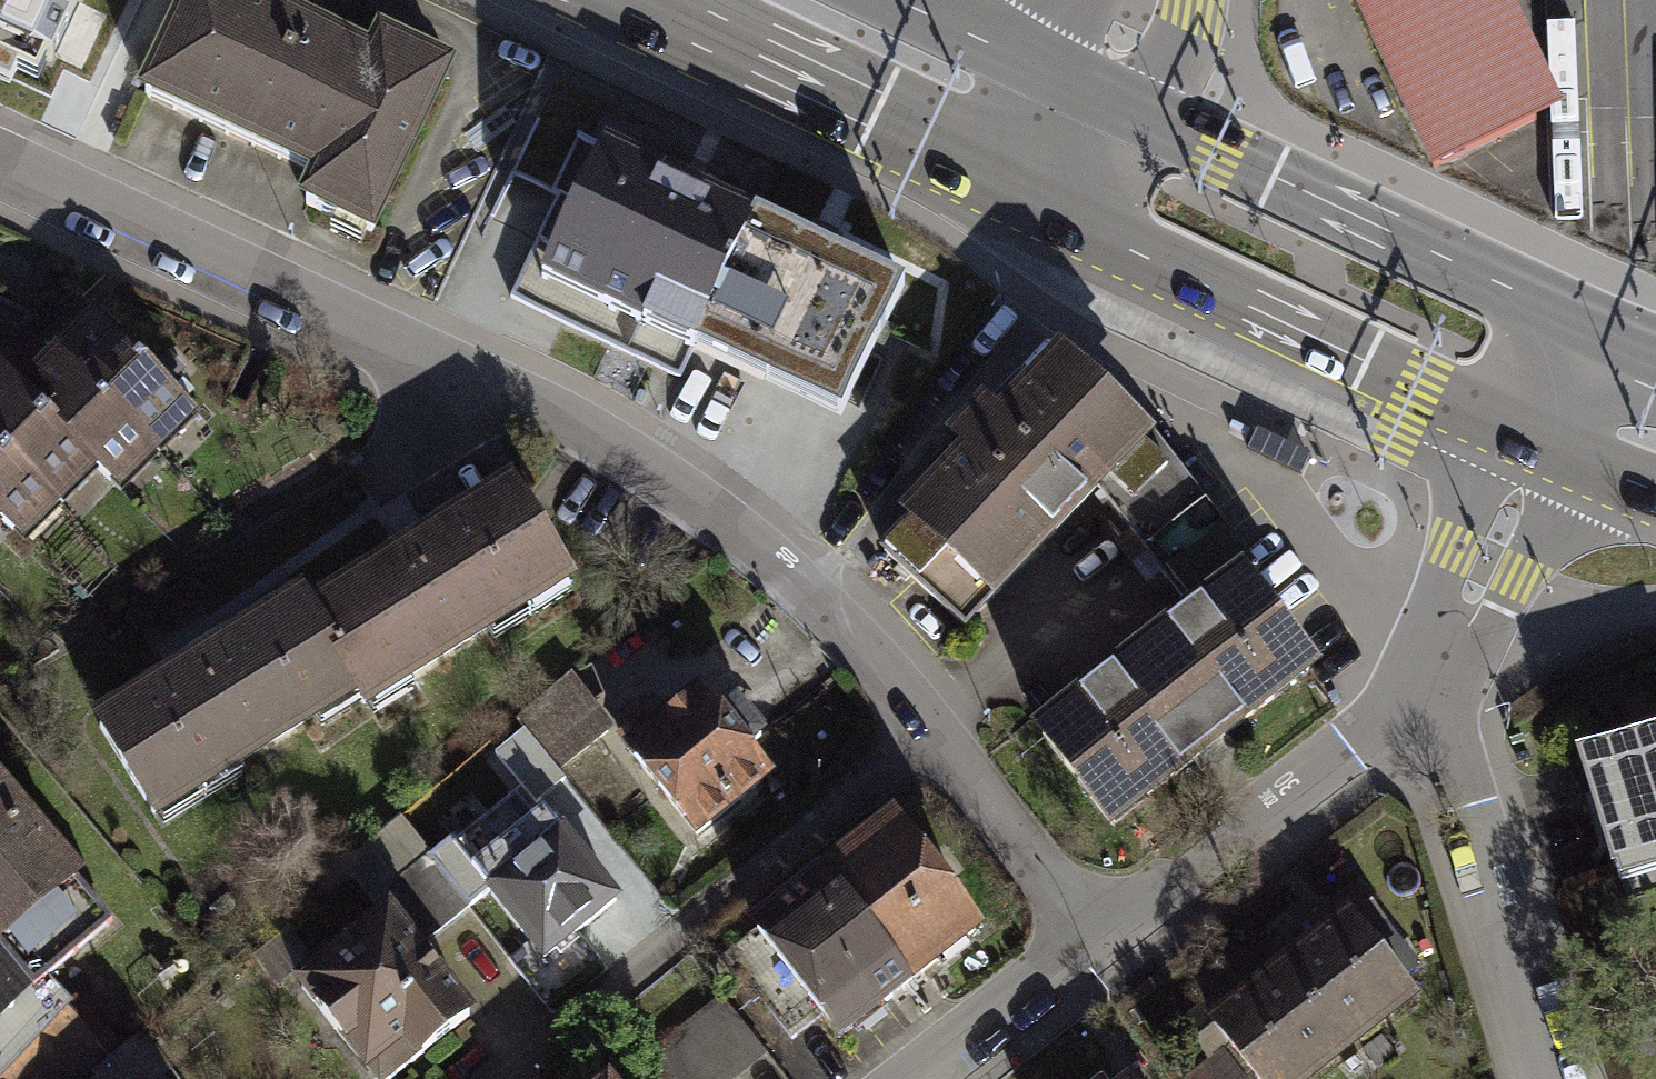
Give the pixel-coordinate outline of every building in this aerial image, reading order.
[(119,0),(0,0),(0,28),(86,69),(119,0)] [(289,0),(178,0),(136,92),(308,170),(295,198),(372,232),(453,55),(413,37),(374,19),(367,35),(289,0)] [(1431,168),(1563,106),(1513,0),(1351,0),(1431,168)] [(728,200),(585,133),(507,299),(633,358),(650,322),(856,418),(917,287),(835,249),(728,200)] [(7,511),(23,528),(110,443),(131,463),(183,412),(104,332),(82,354),(53,383),(28,407),(5,384),(0,389),(0,518),(7,511)] [(1143,426),(1046,334),(983,400),(971,389),(937,424),(948,435),(885,501),(892,508),(866,536),(956,622),(1087,484),(1134,435),(1143,426)] [(1258,425),(1248,448),(1301,473),(1312,450),(1258,425)] [(1176,595),(1229,553),(1134,435),(1087,484),(1176,595)] [(419,532),(314,595),(367,683),(375,696),(577,574),(516,473),(419,532)] [(1303,644),(1229,553),(1176,595),(1025,716),(1098,807),(1200,726),(1303,644)] [(165,805),(367,683),(314,595),(306,581),(262,608),(103,704),(165,805)] [(565,767),(622,729),(589,680),(531,718),(565,767)] [(774,774),(713,687),(635,742),(696,829),(774,774)] [(1587,757),(1624,876),(1655,866),(1655,736),(1587,757)] [(0,780),(0,932),(2,934),(77,869),(0,780)] [(616,901),(546,804),(475,855),(546,952),(616,901)] [(905,804),(760,916),(849,1031),(994,919),(905,804)] [(1256,1078),(1306,1078),(1412,997),(1339,904),(1317,921),(1226,992),(1202,1010),(1256,1078)] [(384,912),(292,991),(367,1078),(387,1078),(468,1009),(384,912)] [(91,1044),(0,951),(0,1078),(55,1078),(91,1044)] [(696,1078),(739,1078),(771,1060),(734,1001),(671,1039),(696,1078)] [(603,1078),(635,1078),(623,1064),(603,1078)]
